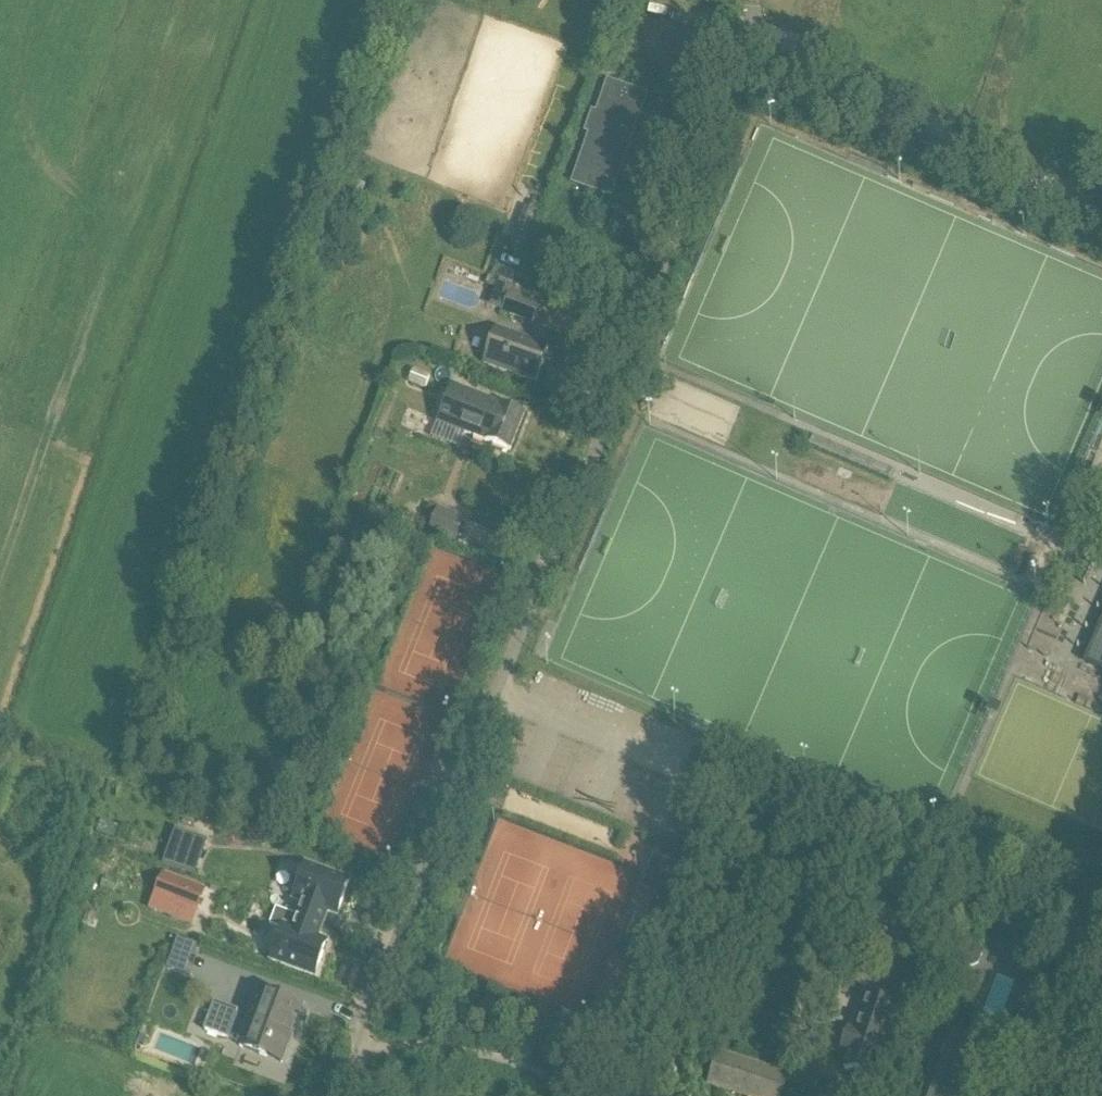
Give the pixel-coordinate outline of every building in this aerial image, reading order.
[(584,134),(588,135),(572,183),(612,197),(629,148),(659,158),(669,130),(638,119),(646,97),(607,83),(596,113),(592,112),(584,134)] [(526,212),(513,251),(526,256),(540,216),(526,212)] [(540,304),(510,293),(502,312),(533,324),(540,304)] [(537,382),(549,349),(496,330),(484,363),(537,382)] [(501,404),(453,385),(437,423),(510,451),(525,414),(501,404)] [(1089,665),(1101,671),(1101,634),(1089,665)] [(306,866),(293,900),(302,903),(297,916),(323,926),(328,912),(338,916),(350,882),(306,866)] [(163,876),(153,903),(173,910),(176,904),(197,912),(204,892),(163,876)] [(276,909),(270,926),(282,930),(271,961),(315,977),(328,943),(318,939),(323,926),(297,916),(297,917),(276,909)] [(1014,921),(1001,916),(992,941),(1034,956),(1044,928),(1015,917),(1014,921)] [(204,1030),(238,1043),(236,1046),(283,1064),(304,1009),(257,991),(247,1019),(237,1015),(238,1012),(215,1003),(204,1030)] [(846,1053),(850,1054),(844,1070),(869,1078),(875,1062),(883,1065),(890,1045),(882,1042),(894,1005),(869,996),(857,1034),(853,1033),(846,1053)] [(1001,1058),(957,1042),(947,1069),(931,1063),(919,1095),(987,1095),(1001,1058)] [(720,1054),(710,1085),(745,1095),(781,1095),(787,1076),(720,1054)] [(823,1067),(808,1062),(801,1084),(816,1089),(823,1067)]
